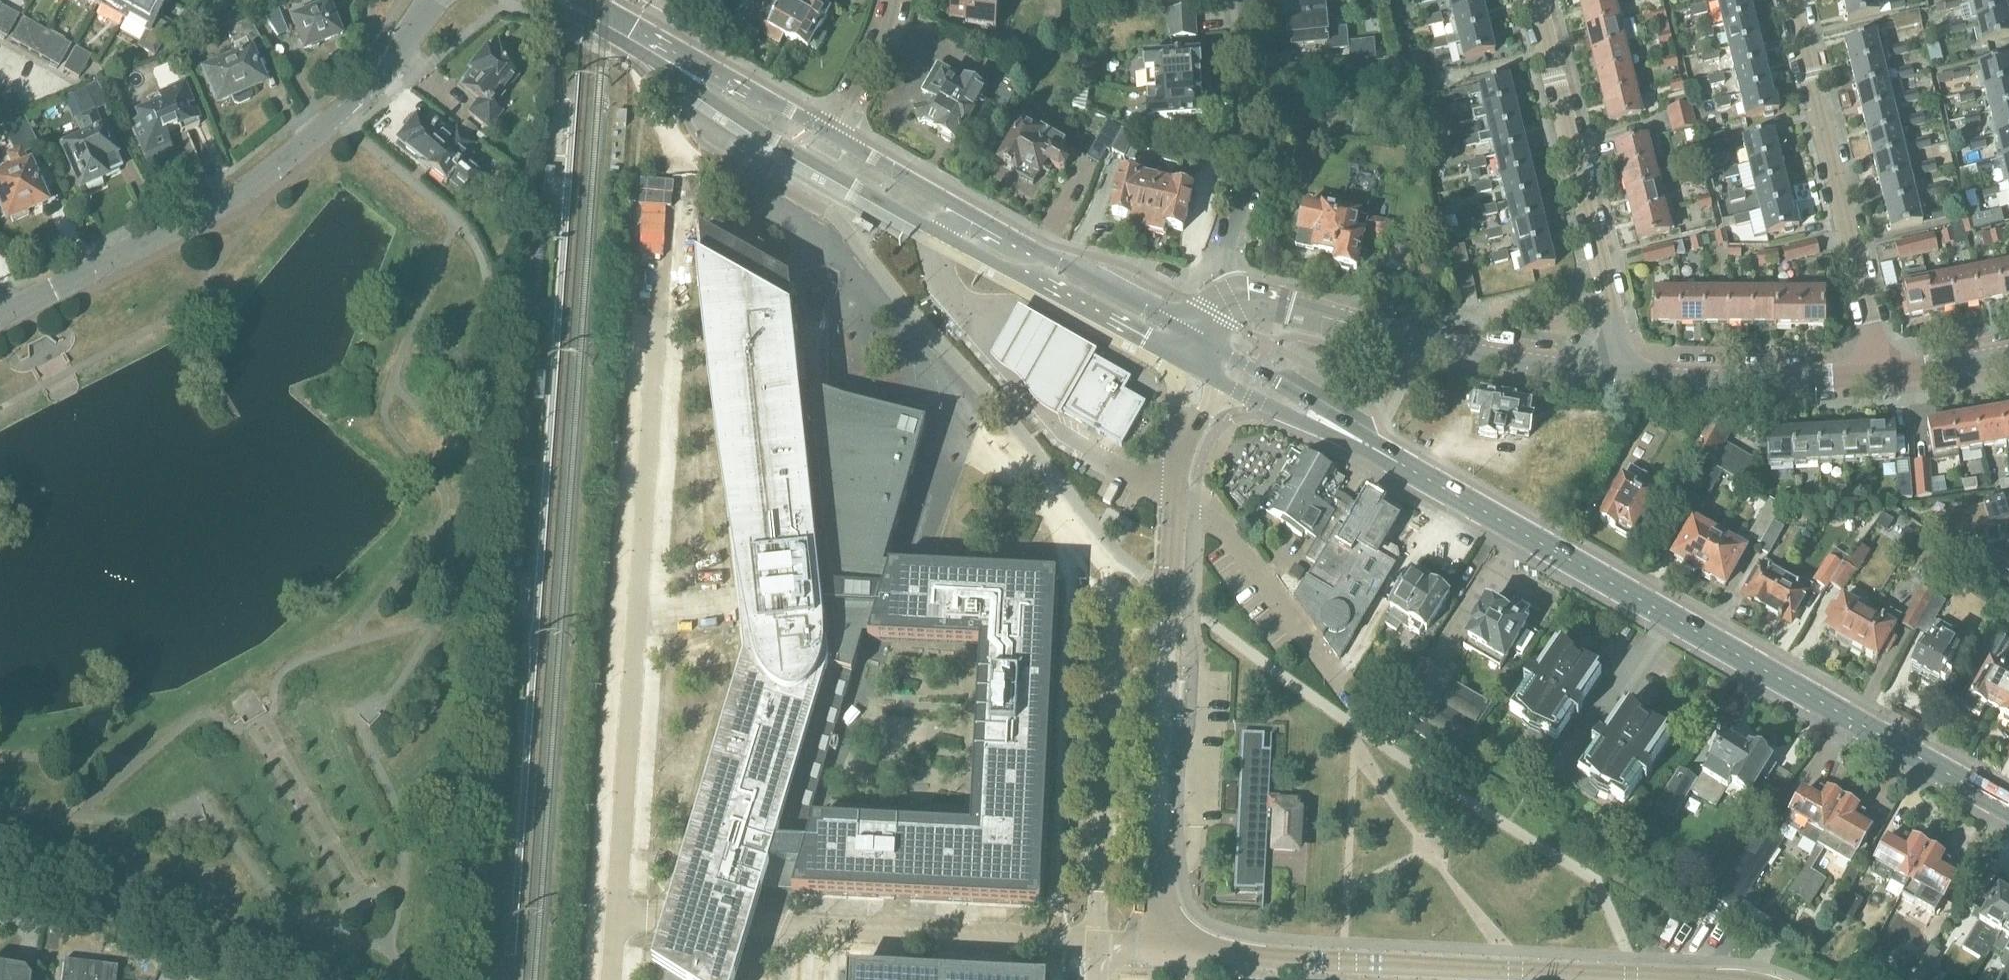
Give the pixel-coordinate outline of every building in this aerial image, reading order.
[(146,32),(138,46),(154,55),(174,19),(162,12),(168,0),(100,0),(97,5),(146,32)] [(746,22),(775,39),(778,33),(795,42),(808,50),(810,48),(818,52),(827,36),(819,32),(830,13),(807,0),(759,0),(746,22)] [(950,18),(966,20),(967,20),(967,26),(997,30),(999,8),(1000,0),(953,0),(950,18)] [(1285,12),(1288,17),(1289,21),(1325,18),(1323,0),(1327,0),(1288,0),(1289,2),(1287,3),(1287,6),(1285,12)] [(1452,13),(1484,5),(1483,0),(1449,0),(1452,13)] [(1582,5),(1587,28),(1618,21),(1613,0),(1603,0),(1582,5)] [(1718,1),(1724,24),(1754,17),(1753,14),(1756,13),(1754,5),(1751,5),(1750,0),(1722,0),(1718,1)] [(1845,4),(1849,21),(1848,21),(1848,22),(1880,14),(1891,12),(1889,2),(1877,5),(1876,0),(1844,0),(1845,4)] [(1889,2),(1891,12),(1906,8),(1904,0),(1897,0),(1889,2)] [(1945,3),(1947,12),(1961,9),(1959,0),(1957,0),(1945,3)] [(1977,20),(2007,12),(2004,0),(1972,0),(1977,20)] [(1707,4),(1691,8),(1692,9),(1694,17),(1709,14),(1707,4)] [(1484,5),(1452,13),(1458,37),(1490,29),(1484,5)] [(0,8),(0,33),(12,12),(1,6),(0,8)] [(319,43),(342,34),(335,19),(333,20),(327,7),(293,21),(304,49),(308,48),(310,50),(319,46),(319,44),(319,43)] [(280,8),(266,14),(279,36),(289,31),(280,8)] [(1195,10),(1169,12),(1171,38),(1196,36),(1195,10)] [(1665,10),(1653,13),(1655,22),(1667,19),(1665,10)] [(1919,10),(1894,16),(1898,30),(1922,25),(1919,10)] [(0,33),(0,34),(6,37),(19,16),(12,12),(0,33)] [(1965,23),(1967,31),(1979,28),(1982,43),(1981,43),(1982,44),(2008,37),(2008,19),(2007,12),(1977,20),(1965,23)] [(1440,15),(1426,19),(1426,20),(1428,28),(1442,24),(1440,15)] [(1754,17),(1724,24),(1729,48),(1759,41),(1758,38),(1762,37),(1760,28),(1756,28),(1754,17)] [(18,44),(30,22),(23,18),(11,40),(18,44)] [(1289,23),(1287,29),(1290,34),(1290,37),(1292,37),(1293,49),(1325,46),(1326,52),(1347,50),(1347,43),(1345,28),(1326,30),(1325,18),(1289,21),(1289,23)] [(1618,21),(1587,28),(1593,52),(1624,45),(1632,43),(1627,19),(1618,21)] [(218,102),(221,101),(231,96),(234,103),(238,105),(249,100),(251,95),(248,89),(262,83),(249,54),(251,53),(249,49),(262,43),(248,21),(228,29),(232,42),(234,46),(232,46),(235,51),(203,66),(206,72),(205,73),(218,102)] [(41,28),(30,22),(18,44),(29,50),(41,28)] [(1951,27),(1925,33),(1926,41),(1953,35),(1967,31),(1965,23),(1951,27)] [(53,35),(41,28),(29,50),(40,56),(53,35)] [(1711,28),(1697,31),(1697,32),(1699,40),(1714,36),(1712,29),(1711,28)] [(1458,37),(1431,43),(1433,51),(1434,51),(1460,45),(1460,48),(1463,60),(1495,52),(1490,29),(1458,37)] [(1671,33),(1659,36),(1661,45),(1673,42),(1671,33)] [(1878,34),(1846,42),(1846,43),(1847,43),(1852,65),(1883,58),(1877,36),(1878,35),(1878,34)] [(64,41),(53,35),(40,56),(52,63),(64,41)] [(1350,43),(1347,43),(1347,50),(1349,62),(1352,62),(1361,61),(1377,59),(1376,57),(1375,42),(1374,40),(1350,43)] [(71,45),(64,41),(52,63),(59,67),(71,45)] [(1759,41),(1729,48),(1735,71),(1765,64),(1764,61),(1768,60),(1765,51),(1761,52),(1759,41)] [(1906,43),(1892,46),(1894,55),(1909,52),(1906,43)] [(477,62),(459,85),(479,100),(467,114),(485,128),(501,110),(497,107),(522,78),(511,69),(518,60),(498,44),(490,54),(484,50),(476,61),(477,62)] [(1624,45),(1593,52),(1599,75),(1630,68),(1624,45)] [(76,48),(63,69),(79,78),(91,56),(76,48)] [(1717,51),(1702,55),(1705,64),(1706,64),(1720,60),(1718,52),(1717,51)] [(1199,55),(1146,58),(1147,73),(1148,91),(1210,87),(1209,71),(1206,69),(1201,69),(1199,55)] [(1677,57),(1664,59),(1666,68),(1679,65),(1677,57)] [(1883,58),(1852,65),(1858,89),(1888,82),(1883,58)] [(1978,65),(1979,66),(1985,89),(2008,83),(2008,58),(1978,65)] [(1080,61),(1078,79),(1103,82),(1105,65),(1080,61)] [(1765,64),(1735,71),(1741,95),(1771,87),(1770,84),(1773,83),(1771,74),(1768,75),(1765,64)] [(924,116),(918,117),(920,125),(926,124),(939,131),(938,133),(943,136),(942,138),(951,143),(952,141),(957,144),(961,137),(962,138),(964,135),(963,134),(966,127),(967,128),(973,117),(972,117),(982,99),(1004,112),(1025,75),(1006,65),(1003,71),(997,81),(995,84),(995,85),(993,88),(985,93),(967,83),(968,81),(939,65),(923,92),(933,98),(930,104),(924,116)] [(1912,66),(1898,70),(1900,79),(1914,76),(1912,66)] [(1630,68),(1599,75),(1605,99),(1636,92),(1630,68)] [(1953,72),(1937,76),(1939,85),(1955,81),(1970,77),(1968,68),(1953,72)] [(1723,74),(1708,78),(1711,87),(1725,83),(1724,75),(1723,74)] [(1510,78),(1451,92),(1454,102),(1481,95),(1484,109),(1515,102),(1510,79),(1510,78)] [(103,80),(96,84),(105,101),(112,98),(103,80)] [(1683,80),(1670,83),(1672,92),(1685,89),(1683,80)] [(1888,82),(1858,89),(1863,112),(1894,105),(1888,82)] [(1985,89),(1991,112),(2008,108),(2008,83),(1985,89)] [(0,89),(0,95),(9,115),(22,108),(11,84),(0,89)] [(77,95),(71,98),(82,117),(93,112),(101,108),(107,105),(96,84),(90,87),(77,95)] [(1148,108),(1140,109),(1141,122),(1149,121),(1149,122),(1203,119),(1202,105),(1209,104),(1211,101),(1210,87),(1148,91),(1149,107),(1148,107),(1148,108)] [(1771,87),(1741,95),(1741,96),(1743,105),(1747,118),(1764,114),(1764,118),(1774,115),(1773,112),(1779,111),(1776,97),(1774,98),(1771,87)] [(199,126),(183,88),(158,98),(155,98),(153,98),(152,99),(151,100),(150,101),(149,103),(149,104),(149,106),(149,107),(149,108),(150,110),(137,115),(140,123),(133,126),(146,156),(169,146),(163,134),(178,127),(181,134),(199,126)] [(1918,90),(1904,93),(1906,103),(1920,99),(1919,93),(1918,90)] [(1636,92),(1605,99),(1610,123),(1641,115),(1636,92)] [(1973,92),(1959,95),(1961,104),(1976,101),(1973,92)] [(1729,97),(1714,101),(1716,111),(1717,110),(1731,107),(1729,99),(1729,97)] [(1484,109),(1458,116),(1460,125),(1486,118),(1487,121),(1490,132),(1521,125),(1515,102),(1484,109)] [(1688,103),(1667,108),(1670,120),(1692,115),(1689,102),(1688,103)] [(1894,105),(1863,112),(1869,136),(1900,129),(1894,105)] [(1991,112),(1996,136),(2008,133),(2008,108),(1991,112)] [(618,111),(616,126),(617,126),(626,126),(627,126),(628,112),(627,112),(626,112),(625,112),(618,111)] [(73,121),(82,140),(64,148),(81,186),(119,169),(93,112),(82,117),(73,121)] [(1924,113),(1909,117),(1912,126),(1926,123),(1924,113)] [(10,141),(12,140),(16,150),(6,154),(14,171),(0,177),(0,204),(7,219),(10,217),(12,222),(29,215),(27,210),(44,202),(22,153),(38,146),(30,132),(22,114),(2,122),(10,141)] [(1692,115),(1670,120),(1674,133),(1696,128),(1692,115)] [(1979,115),(1965,119),(1967,128),(1981,125),(1979,115)] [(455,185),(468,195),(484,175),(466,161),(477,146),(456,129),(448,139),(420,116),(418,119),(415,117),(398,139),(408,147),(407,149),(421,161),(422,164),(425,165),(429,167),(427,170),(446,185),(449,181),(454,185),(455,185)] [(479,129),(467,120),(462,126),(473,136),(479,129)] [(1108,121),(1087,158),(1099,164),(1106,149),(1109,151),(1123,129),(1108,121)] [(1478,135),(1464,139),(1466,148),(1492,142),(1493,144),(1496,156),(1527,149),(1521,125),(1490,132),(1478,135)] [(1022,127),(1001,164),(1002,164),(1002,165),(1015,173),(1016,172),(1017,173),(1016,175),(1032,185),(1037,176),(1038,177),(1044,167),(1050,171),(1052,167),(1059,172),(1064,170),(1067,165),(1066,161),(1062,159),(1064,154),(1060,152),(1065,143),(1042,130),(1038,137),(1022,127)] [(1164,128),(1146,128),(1146,136),(1165,136),(1164,128)] [(1900,129),(1869,136),(1871,145),(1875,160),(1905,153),(1900,129)] [(1124,130),(1111,151),(1122,156),(1135,159),(1141,134),(1124,130)] [(1744,140),(1750,164),(1780,157),(1779,153),(1783,152),(1780,143),(1777,144),(1775,132),(1744,140)] [(1725,133),(1698,140),(1703,161),(1718,157),(1719,157),(1717,149),(1728,146),(1725,133)] [(1996,136),(2002,160),(2008,158),(2008,133),(1996,136)] [(1647,138),(1616,146),(1622,169),(1653,162),(1663,160),(1657,136),(1647,138)] [(1145,137),(1144,150),(1163,152),(1165,139),(1145,137)] [(1929,137),(1915,141),(1917,150),(1932,146),(1929,137)] [(1985,139),(1970,142),(1973,152),(1987,148),(1985,139)] [(1698,142),(1685,145),(1687,154),(1700,150),(1698,142)] [(1527,149),(1496,156),(1501,180),(1532,172),(1527,149)] [(1700,150),(1687,154),(1689,162),(1702,159),(1700,150)] [(1905,153),(1875,160),(1881,183),(1911,176),(1905,153)] [(1483,157),(1469,161),(1471,170),(1485,167),(1483,157)] [(1780,157),(1750,164),(1756,187),(1786,180),(1785,176),(1788,176),(1786,167),(1783,167),(1780,157)] [(1935,161),(1921,164),(1923,174),(1937,170),(1935,161)] [(1653,162),(1622,169),(1628,193),(1659,185),(1653,162)] [(1990,162),(1976,166),(1978,175),(1993,172),(1990,162)] [(1116,200),(1113,214),(1129,218),(1127,226),(1147,231),(1160,174),(1124,165),(1120,185),(1119,184),(1115,200),(1116,200)] [(1738,167),(1724,170),(1726,180),(1740,176),(1738,167)] [(1532,172),(1501,180),(1507,203),(1538,196),(1532,172)] [(1160,174),(1147,231),(1164,235),(1166,227),(1183,231),(1186,217),(1187,217),(1191,202),(1190,202),(1193,189),(1188,188),(1190,181),(1160,174)] [(1704,174),(1692,178),(1694,186),(1706,183),(1704,174)] [(1911,176),(1881,183),(1886,207),(1917,200),(1912,181),(1911,176)] [(1786,180),(1756,187),(1761,211),(1792,203),(1791,200),(1794,199),(1792,190),(1788,191),(1786,180)] [(1489,181),(1474,184),(1477,194),(1491,190),(1489,181)] [(1941,184),(1926,188),(1929,197),(1943,194),(1941,184)] [(1659,185),(1628,193),(1633,217),(1665,209),(1659,185)] [(1982,189),(1965,194),(1970,210),(1977,208),(1986,206),(1984,199),(1998,195),(1996,186),(1982,189)] [(1744,190),(1730,194),(1732,203),(1746,199),(1744,190)] [(1538,196),(1507,203),(1513,227),(1544,219),(1538,196)] [(1305,206),(1296,247),(1335,256),(1334,261),(1334,262),(1334,263),(1335,264),(1336,264),(1336,265),(1337,265),(1340,266),(1343,271),(1349,273),(1354,269),(1357,270),(1364,238),(1356,236),(1358,227),(1373,230),(1371,240),(1384,243),(1388,223),(1360,216),(1361,215),(1344,211),(1346,205),(1341,204),(1338,199),(1331,197),(1327,201),(1322,200),(1320,207),(1308,204),(1308,207),(1305,206)] [(1710,198),(1698,201),(1700,210),(1712,207),(1710,198)] [(1917,200),(1886,207),(1892,229),(1891,230),(1891,231),(1923,223),(1923,222),(1922,222),(1917,200)] [(1792,203),(1761,211),(1767,234),(1784,230),(1785,233),(1794,231),(1793,228),(1801,226),(1798,213),(1794,214),(1792,203)] [(1494,204),(1480,208),(1482,217),(1497,214),(1494,204)] [(1665,209),(1633,217),(1639,240),(1670,233),(1665,209)] [(1932,212),(1934,222),(1949,218),(1948,216),(1946,209),(1932,212)] [(1750,213),(1735,217),(1738,226),(1752,223),(1750,213)] [(1544,219),(1513,227),(1518,250),(1550,243),(1544,219)] [(1972,219),(1964,221),(1967,234),(1974,232),(1972,219)] [(1500,228),(1486,231),(1488,241),(1503,237),(1500,228)] [(1990,232),(1981,234),(1984,248),(2003,244),(1999,230),(1990,232)] [(884,569),(925,433),(902,426),(828,404),(801,396),(789,282),(700,231),(745,658),(676,888),(653,964),(667,973),(665,979),(736,979),(762,892),(762,891),(769,891),(769,892),(769,893),(770,894),(771,895),(771,896),(773,897),(775,897),(776,897),(777,897),(778,896),(779,895),(780,895),(780,894),(781,893),(781,892),(793,892),(793,894),(1041,906),(1057,577),(925,570),(890,568),(890,570),(884,569)] [(1952,231),(1943,233),(1946,245),(1954,244),(1952,231)] [(1724,232),(1715,234),(1718,246),(1727,244),(1724,232)] [(1935,235),(1927,236),(1931,253),(1938,252),(1935,235)] [(1915,239),(1896,244),(1899,260),(1919,256),(1931,253),(1927,236),(1915,239)] [(1700,238),(1691,240),(1694,252),(1703,250),(1700,238)] [(1815,242),(1795,247),(1798,259),(1818,254),(1815,242)] [(1550,243),(1518,250),(1524,274),(1555,266),(1550,243)] [(1672,245),(1642,252),(1645,264),(1675,257),(1672,245)] [(1465,246),(1453,249),(1457,265),(1469,262),(1465,246)] [(1742,247),(1729,247),(1729,256),(1742,256),(1742,247)] [(1795,247),(1783,250),(1786,262),(1798,259),(1795,247)] [(1506,251),(1492,255),(1494,264),(1508,261),(1506,251)] [(1778,251),(1770,252),(1770,265),(1780,264),(1778,251)] [(1770,252),(1758,253),(1759,266),(1770,265),(1770,252)] [(1469,262),(1457,265),(1463,290),(1475,287),(1469,262)] [(1998,267),(2004,298),(2008,297),(2008,265),(1998,267)] [(1998,267),(1974,271),(1981,303),(2004,298),(1998,267)] [(1925,270),(1901,275),(1903,285),(1907,304),(1904,305),(1905,315),(1909,315),(1909,317),(1911,316),(1933,312),(1927,280),(1925,270)] [(1974,271),(1951,276),(1957,307),(1981,303),(1974,271)] [(1951,276),(1927,280),(1933,312),(1957,307),(1951,276)] [(1653,311),(1653,321),(1656,321),(1656,323),(1680,323),(1680,291),(1656,291),(1656,311),(1653,311)] [(1680,291),(1680,323),(1704,324),(1704,291),(1680,291)] [(1704,291),(1704,324),(1728,324),(1728,291),(1704,291)] [(1728,291),(1728,324),(1752,324),(1753,291),(1728,291)] [(1753,291),(1752,324),(1776,324),(1776,291),(1753,291)] [(1776,327),(1777,327),(1801,326),(1801,291),(1776,291),(1776,324),(1776,327)] [(1801,291),(1801,326),(1807,327),(1823,326),(1823,328),(1825,328),(1825,324),(1829,324),(1829,313),(1829,303),(1825,303),(1825,292),(1801,291)] [(1089,347),(1019,307),(1004,333),(992,355),(996,362),(1002,366),(1009,372),(1017,377),(1024,385),(1032,397),(1040,406),(1052,413),(1059,418),(1097,351),(1089,347)] [(1142,405),(1140,404),(1123,394),(1125,392),(1124,392),(1129,382),(1130,383),(1131,380),(1129,378),(1128,379),(1093,359),(1094,358),(1091,357),(1090,360),(1091,361),(1063,410),(1061,409),(1060,412),(1063,414),(1063,413),(1098,433),(1098,434),(1101,435),(1101,434),(1120,445),(1119,446),(1122,447),(1123,444),(1144,407),(1145,407),(1146,405),(1143,403),(1142,405)] [(1498,439),(1498,438),(1504,439),(1505,433),(1518,435),(1517,436),(1525,437),(1529,437),(1532,419),(1528,419),(1530,407),(1526,406),(1527,399),(1504,395),(1503,399),(1482,396),(1482,397),(1473,395),(1470,411),(1479,413),(1479,414),(1484,414),(1480,436),(1498,439)] [(1982,447),(2007,443),(2002,410),(1977,415),(1982,447)] [(1977,415),(1953,419),(1958,452),(1982,447),(1977,415)] [(1959,456),(1958,452),(1953,419),(1928,423),(1934,461),(1959,456)] [(1661,422),(1658,427),(1667,431),(1669,427),(1661,422)] [(1733,426),(1730,425),(1711,424),(1699,446),(1700,447),(1698,452),(1697,451),(1697,452),(1712,461),(1715,456),(1716,456),(1733,426)] [(1896,459),(1894,426),(1868,427),(1870,460),(1896,459)] [(1870,460),(1868,427),(1844,429),(1846,462),(1870,460)] [(1846,462),(1844,429),(1819,430),(1820,463),(1846,462)] [(1820,463),(1819,430),(1793,431),(1795,464),(1820,463)] [(1795,464),(1793,431),(1767,432),(1769,465),(1795,464)] [(1723,472),(1736,449),(1725,443),(1713,466),(1723,472)] [(1746,455),(1736,449),(1723,472),(1724,472),(1733,478),(1746,455)] [(1746,455),(1733,478),(1744,484),(1757,461),(1746,455)] [(1306,559),(1315,564),(1352,500),(1338,492),(1345,479),(1304,456),(1294,472),(1287,468),(1284,474),(1291,477),(1283,492),(1276,488),(1272,494),(1279,498),(1270,514),(1284,522),(1282,526),(1302,537),(1304,533),(1317,541),(1306,559)] [(1929,461),(1915,462),(1918,498),(1932,496),(1929,461)] [(1909,462),(1897,463),(1900,500),(1913,499),(1909,462)] [(1724,472),(1723,472),(1713,466),(1709,464),(1687,504),(1701,512),(1724,472)] [(1631,466),(1600,520),(1615,528),(1616,532),(1627,538),(1631,537),(1654,496),(1653,496),(1658,487),(1658,484),(1649,479),(1650,477),(1643,473),(1631,466)] [(1975,480),(1963,482),(1964,490),(1976,489),(1975,480)] [(2000,482),(2001,491),(2008,490),(2008,481),(2000,482)] [(1847,500),(1846,487),(1838,487),(1838,500),(1847,500)] [(1872,499),(1872,487),(1863,487),(1863,499),(1872,499)] [(1295,599),(1339,660),(1353,636),(1354,636),(1395,566),(1394,566),(1399,558),(1397,551),(1384,543),(1403,512),(1382,500),(1367,491),(1361,503),(1358,501),(1355,506),(1352,503),(1353,501),(1352,500),(1315,564),(1317,565),(1308,579),(1307,578),(1295,599)] [(1809,498),(1796,498),(1796,507),(1809,507),(1809,498)] [(1944,515),(1951,539),(2008,522),(2005,508),(2006,508),(2003,498),(1944,515)] [(1762,546),(1775,523),(1784,507),(1771,499),(1751,535),(1742,530),(1733,546),(1719,538),(1700,571),(1703,573),(1703,576),(1711,581),(1713,579),(1726,586),(1752,540),(1762,546)] [(1887,532),(1894,521),(1883,514),(1876,526),(1887,532)] [(1700,571),(1719,538),(1705,530),(1710,521),(1699,515),(1675,557),(1687,564),(1687,567),(1695,572),(1697,570),(1700,571)] [(1775,523),(1762,546),(1760,550),(1770,556),(1785,529),(1775,523)] [(1843,562),(1846,564),(1850,558),(1833,548),(1828,557),(1841,565),(1843,562)] [(1983,571),(2008,587),(2008,558),(1996,550),(1983,571)] [(1841,565),(1828,557),(1815,581),(1828,589),(1831,583),(1841,565)] [(1766,609),(1784,579),(1771,571),(1774,566),(1765,561),(1762,566),(1760,565),(1743,596),(1749,599),(1749,600),(1766,609)] [(1841,565),(1831,583),(1842,590),(1854,569),(1846,564),(1843,562),(1841,565)] [(1395,610),(1386,625),(1395,631),(1400,623),(1403,625),(1420,636),(1424,629),(1427,631),(1450,594),(1449,594),(1447,589),(1448,588),(1440,583),(1440,584),(1434,584),(1433,584),(1432,586),(1429,585),(1427,583),(1430,578),(1429,575),(1419,568),(1416,569),(1413,574),(1412,574),(1391,608),(1395,610)] [(1784,579),(1766,609),(1767,610),(1780,617),(1779,619),(1782,620),(1783,619),(1791,623),(1813,586),(1804,581),(1800,588),(1784,579)] [(1937,601),(1939,597),(1922,588),(1901,625),(1914,632),(1915,629),(1933,598),(1937,601)] [(1933,598),(1915,629),(1926,635),(1928,632),(1931,634),(1925,644),(1922,643),(1918,650),(1920,652),(1912,666),(1917,669),(1927,674),(1922,682),(1941,693),(1945,687),(1951,690),(1957,679),(1947,673),(1949,669),(1947,668),(1958,648),(1948,642),(1954,631),(1944,626),(1934,621),(1945,601),(1939,597),(1937,601),(1933,598)] [(1838,641),(1848,647),(1868,612),(1844,598),(1839,606),(1834,603),(1832,606),(1831,607),(1832,608),(1830,612),(1828,612),(1828,613),(1826,617),(1831,620),(1826,630),(1840,638),(1838,641)] [(1510,615),(1492,605),(1485,607),(1473,628),(1474,629),(1463,649),(1500,670),(1526,625),(1525,624),(1530,615),(1515,607),(1510,615)] [(1868,612),(1848,647),(1861,654),(1863,651),(1877,659),(1883,649),(1888,652),(1890,648),(1891,648),(1891,647),(1893,643),(1894,643),(1894,642),(1896,638),(1891,635),(1901,617),(1888,609),(1882,619),(1868,612)] [(2005,637),(1990,628),(1970,663),(1982,669),(1990,655),(1993,657),(2005,637)] [(1532,674),(1524,682),(1525,682),(1528,684),(1510,711),(1533,726),(1526,736),(1549,751),(1556,742),(1557,742),(1602,676),(1604,677),(1604,676),(1591,670),(1593,664),(1596,666),(1597,665),(1563,642),(1562,643),(1563,644),(1561,648),(1556,644),(1534,676),(1532,674)] [(1995,709),(2008,684),(2008,653),(2007,656),(2000,669),(1990,663),(1970,698),(1971,698),(1966,707),(1981,715),(1986,707),(1987,705),(1995,709)] [(1406,728),(1457,758),(1492,706),(1421,665),(1395,710),(1411,719),(1406,728)] [(2003,717),(2003,722),(2008,724),(2008,684),(1995,709),(2001,713),(2000,715),(2003,717)] [(1624,706),(1578,773),(1579,773),(1573,783),(1595,799),(1602,789),(1625,804),(1643,778),(1646,780),(1647,781),(1651,771),(1649,769),(1670,738),(1665,734),(1668,730),(1669,731),(1635,707),(1635,708),(1638,710),(1633,715),(1623,704),(1622,705),(1624,706)] [(1277,809),(1275,850),(1275,851),(1293,852),(1293,851),(1298,851),(1300,819),(1300,807),(1302,807),(1302,805),(1300,805),(1301,793),(1300,793),(1300,798),(1269,796),(1272,734),(1271,734),(1270,750),(1264,749),(1265,733),(1242,732),(1235,889),(1257,890),(1257,889),(1263,889),(1262,909),(1264,909),(1269,809),(1277,809)] [(1704,775),(1699,783),(1692,795),(1715,809),(1729,786),(1746,797),(1760,775),(1768,780),(1776,767),(1768,762),(1769,760),(1751,749),(1749,751),(1726,737),(1718,749),(1714,748),(1707,759),(1710,763),(1703,775),(1704,775)] [(1672,781),(1666,792),(1667,793),(1662,802),(1677,811),(1696,781),(1680,771),(1674,782),(1672,781)] [(1817,845),(1843,798),(1834,793),(1828,793),(1821,789),(1814,800),(1803,793),(1790,816),(1792,816),(1785,827),(1799,835),(1798,837),(1816,847),(1817,845)] [(1843,798),(1817,845),(1850,864),(1856,853),(1857,854),(1875,822),(1865,816),(1866,814),(1857,809),(1855,805),(1843,798)] [(1762,826),(1714,899),(1735,914),(1764,932),(1771,921),(1753,909),(1763,896),(1756,892),(1755,893),(1750,890),(1784,840),(1762,826)] [(1904,894),(1929,847),(1919,842),(1914,842),(1906,837),(1905,839),(1894,833),(1876,864),(1878,865),(1872,876),(1884,883),(1886,880),(1904,890),(1902,893),(1904,894)] [(1929,847),(1904,894),(1936,912),(1942,902),(1943,902),(1956,880),(1945,873),(1951,862),(1943,858),(1939,854),(1940,853),(1929,847)] [(1841,881),(1851,886),(1861,870),(1850,864),(1841,881)] [(1804,867),(1789,891),(1809,904),(1825,879),(1811,871),(1804,867)] [(1993,946),(2008,920),(2008,888),(2007,887),(2003,887),(2001,890),(1999,889),(1998,891),(1991,886),(1983,900),(1990,904),(1979,922),(1989,928),(1973,954),(1984,961),(1993,946)] [(1848,893),(1837,913),(1852,921),(1863,902),(1848,893)] [(1993,946),(2003,953),(2000,958),(2002,966),(2006,969),(1999,979),(2008,979),(2008,920),(1993,946)] [(1920,965),(1922,961),(1903,950),(1885,979),(1912,979),(1920,965)] [(95,965),(64,961),(61,979),(93,979),(95,965)] [(95,965),(93,979),(113,979),(114,969),(118,969),(118,967),(95,965)] [(1912,979),(1936,979),(1938,976),(1920,965),(1912,979)] [(23,971),(0,968),(0,979),(29,979),(23,971)] [(858,969),(849,969),(849,970),(839,971),(840,979),(1048,979),(1048,973),(981,969),(915,968),(915,972),(877,970),(877,968),(858,969)]
